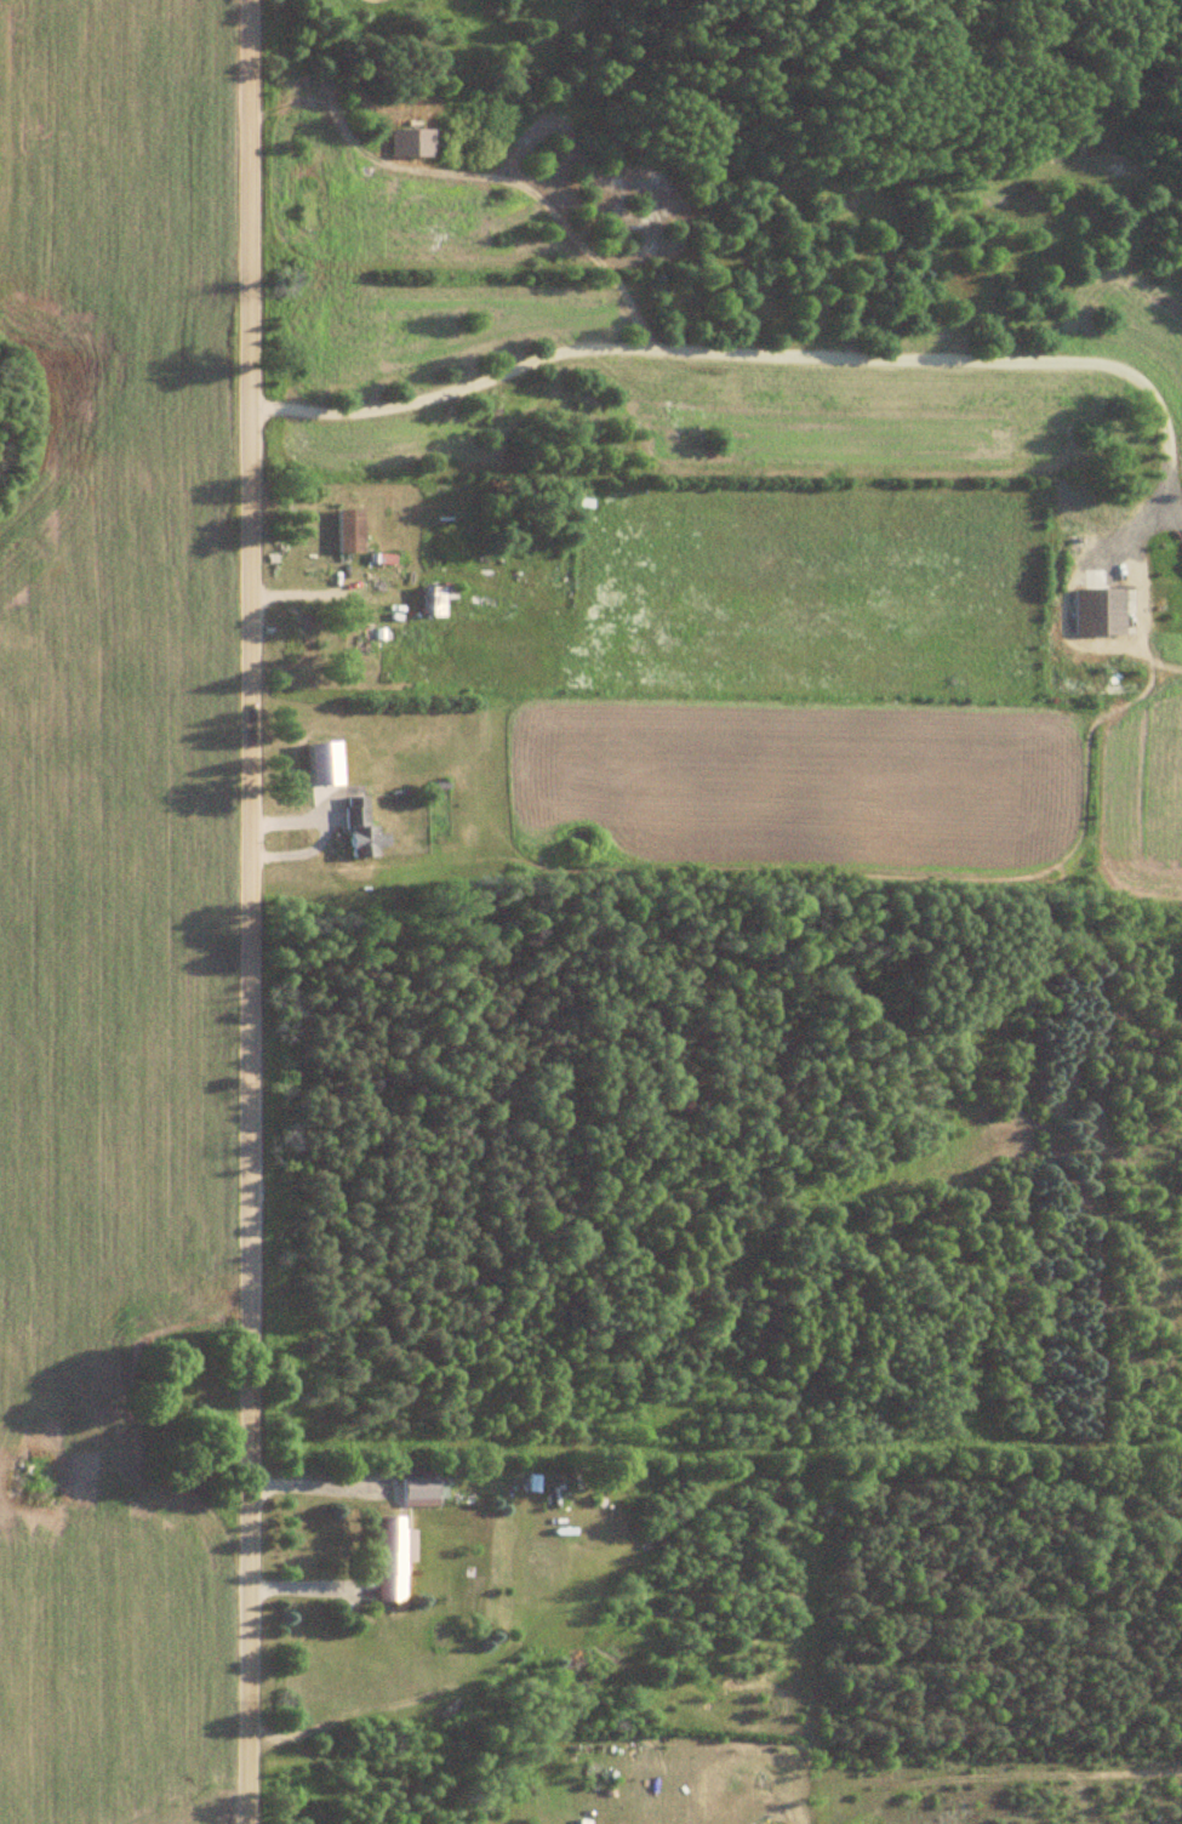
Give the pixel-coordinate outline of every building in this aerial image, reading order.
[(400,131),(400,157),(432,157),(432,131),(400,131)] [(361,510),(335,510),(335,554),(361,554),(361,510)] [(421,617),(452,617),(452,587),(421,587),(421,617)] [(1124,590),(1073,590),(1073,636),(1124,636),(1124,590)] [(378,859),(377,850),(388,850),(388,836),(376,837),(376,827),(367,827),(366,797),(343,798),(345,860),(378,859)] [(438,1472),(400,1471),(400,1502),(437,1502),(438,1472)] [(413,1563),(413,1530),(377,1529),(376,1601),(402,1602),(403,1562),(413,1563)]
